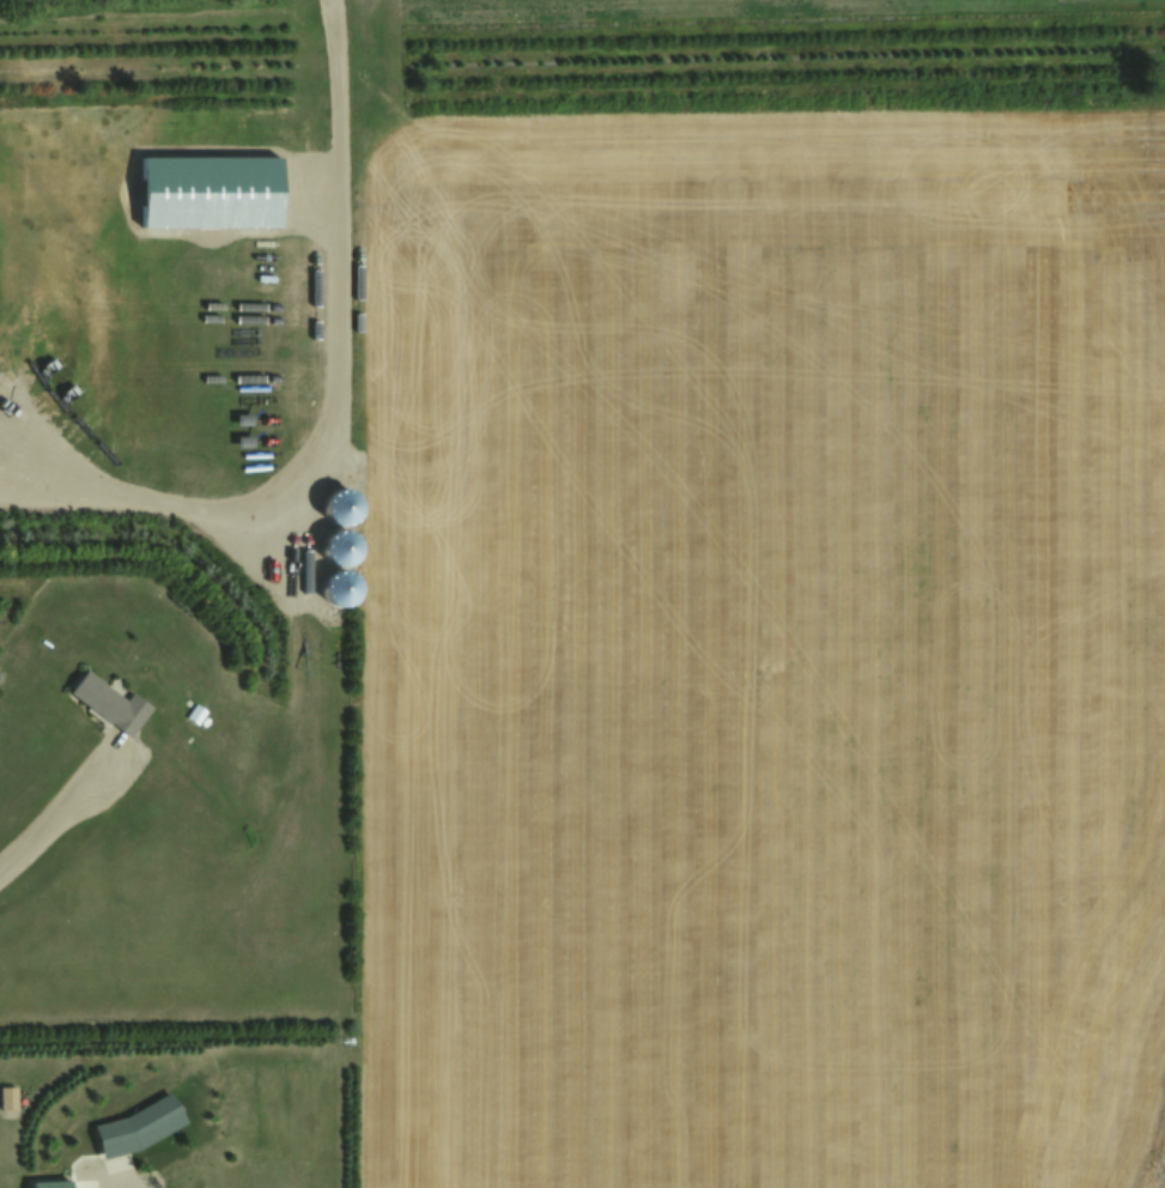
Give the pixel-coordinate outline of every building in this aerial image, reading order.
[(124,698),(85,670),(68,693),(128,737),(150,706),(130,691),(124,698)] [(192,723),(202,711),(191,703),(182,716),(192,723)] [(0,1086),(0,1108),(11,1108),(11,1087),(0,1086)] [(99,1155),(184,1134),(175,1100),(91,1121),(99,1155)]
